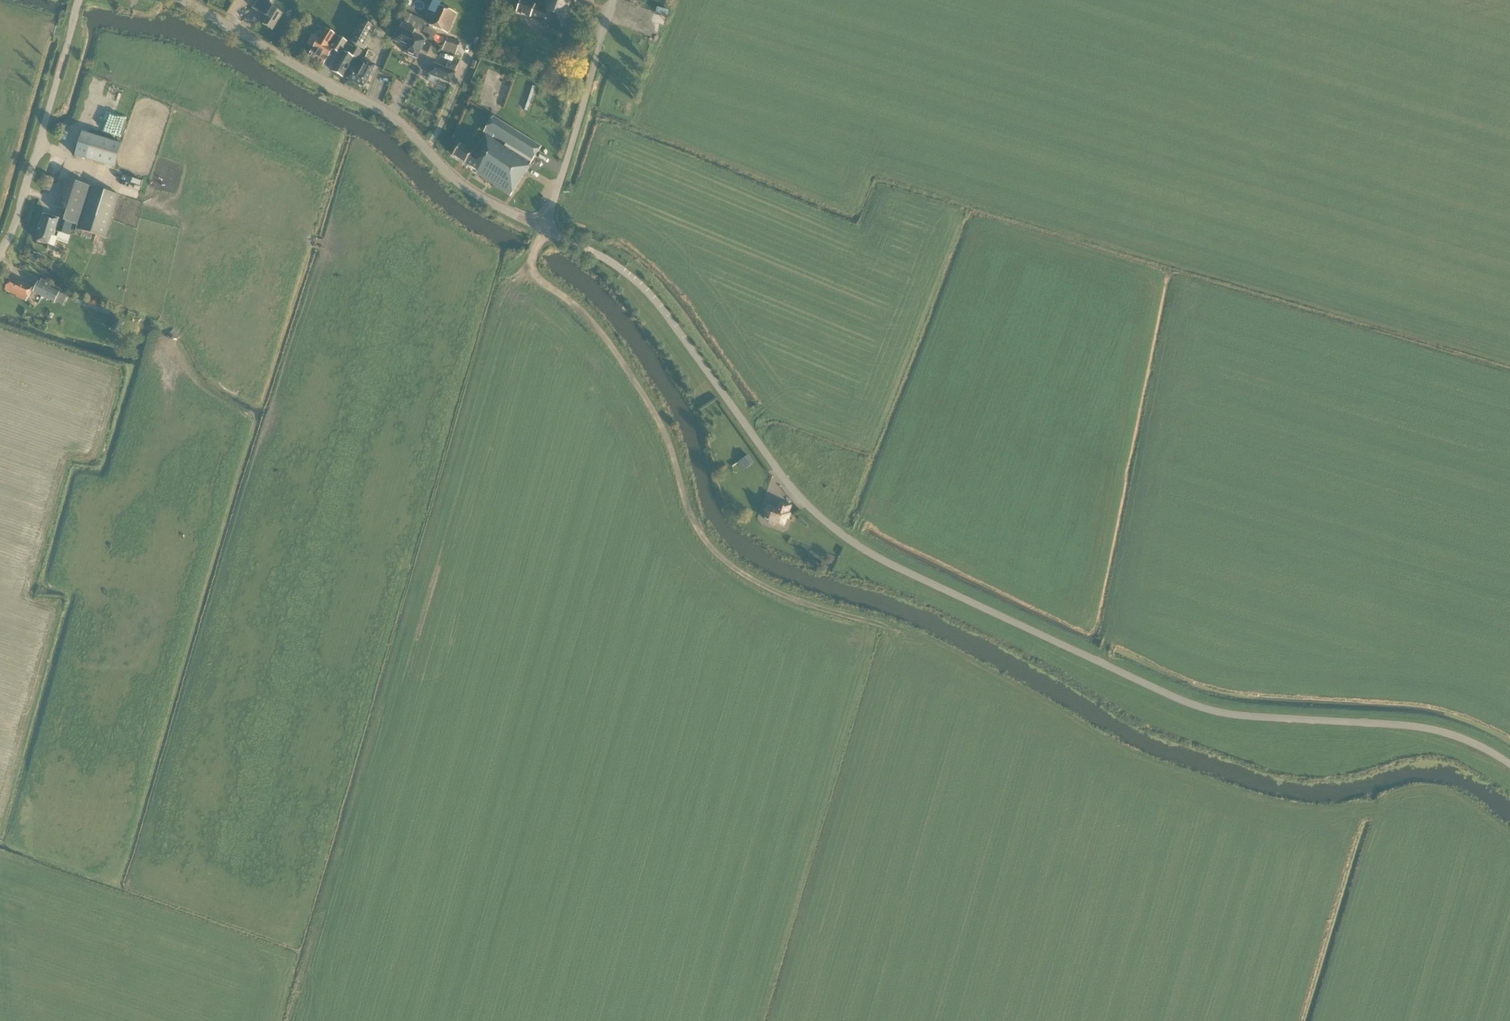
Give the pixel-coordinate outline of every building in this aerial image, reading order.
[(272,0),(257,0),(252,9),(267,18),(263,25),(272,30),(282,15),(268,6),(272,0)] [(575,0),(546,0),(543,8),(521,0),(516,14),(531,20),(530,22),(531,23),(536,25),(538,25),(539,23),(548,26),(547,29),(563,34),(575,0)] [(447,34),(456,14),(439,7),(435,17),(432,16),(428,25),(447,34)] [(665,25),(668,10),(655,8),(653,23),(665,25)] [(433,42),(437,33),(425,27),(427,23),(405,12),(402,18),(425,28),(422,33),(430,36),(428,40),(433,42)] [(292,21),(297,25),(301,19),(296,15),(292,21)] [(374,28),(377,23),(372,20),(370,25),(361,21),(349,42),(364,51),(376,29),(374,28)] [(413,36),(415,29),(402,24),(399,30),(398,29),(393,42),(406,47),(403,54),(417,60),(425,41),(413,36)] [(649,40),(651,34),(625,24),(622,30),(649,40)] [(347,43),(325,30),(319,41),(318,41),(307,58),(322,67),(328,57),(331,57),(330,53),(333,50),(340,55),(347,43)] [(455,56),(460,43),(448,38),(442,51),(455,56)] [(355,60),(359,53),(347,46),(333,72),(341,76),(341,75),(343,77),(353,59),(355,60)] [(356,71),(352,69),(346,80),(364,88),(375,66),(362,60),(356,71)] [(428,75),(451,85),(456,73),(455,73),(458,66),(448,62),(445,69),(433,63),(428,75)] [(541,147),(492,118),(483,133),(492,138),(494,136),(506,144),(504,146),(493,139),(486,135),(474,154),(460,145),(452,157),(464,164),(465,164),(477,172),(475,174),(510,196),(541,147)] [(114,169),(121,145),(82,133),(75,157),(114,169)] [(50,192),(54,180),(46,178),(42,190),(50,192)] [(106,238),(119,196),(66,180),(57,208),(67,211),(64,221),(43,214),(38,229),(41,230),(37,241),(48,245),(49,245),(54,246),(56,240),(67,243),(70,235),(69,235),(72,223),(77,225),(76,229),(106,238)] [(35,264),(38,259),(32,255),(29,261),(35,264)] [(22,284),(11,279),(5,291),(17,297),(26,302),(33,288),(22,283),(22,284)] [(52,284),(41,279),(40,283),(38,282),(33,293),(55,303),(62,306),(66,297),(59,294),(60,292),(51,288),(52,284)] [(119,334),(123,324),(115,320),(111,331),(119,334)] [(748,455),(737,463),(743,471),(750,466),(750,465),(753,463),(748,455)] [(789,514),(791,507),(781,503),(778,512),(773,510),(773,508),(768,506),(765,514),(767,514),(765,521),(770,522),(769,524),(775,526),(776,524),(784,527),(787,520),(789,520),(791,515),(789,514)]
